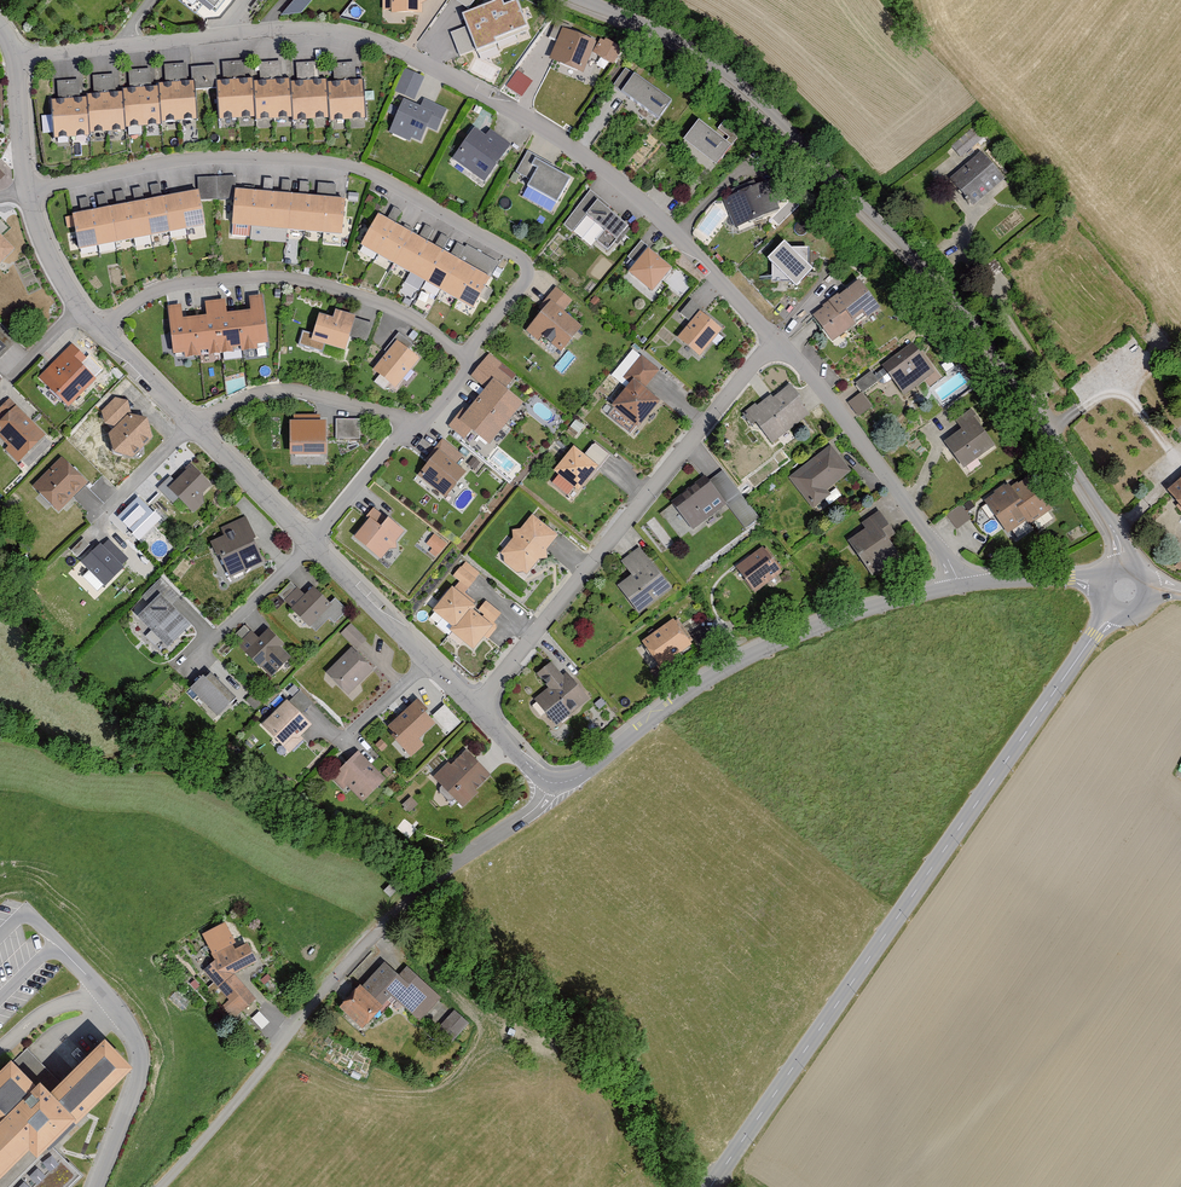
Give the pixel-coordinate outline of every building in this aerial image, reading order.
[(194,11),(203,0),(179,0),(194,11)] [(386,12),(421,13),(421,1),(423,0),(386,0),(386,12)] [(500,2),(463,16),(477,52),(496,45),(494,40),(526,28),(517,3),(503,7),(500,2)] [(567,32),(557,60),(587,71),(597,43),(567,32)] [(610,39),(601,55),(617,63),(626,48),(610,39)] [(522,95),(533,79),(517,69),(506,84),(522,95)] [(406,102),(392,131),(419,144),(428,125),(437,130),(446,112),(414,97),(422,80),(407,72),(395,98),(406,102)] [(672,101),(637,76),(625,94),(660,119),(672,101)] [(255,82),(220,84),(222,121),(257,119),(255,88),(255,82)] [(194,83),(162,85),(163,92),(164,124),(196,123),(194,83)] [(292,88),(292,86),(255,88),(257,119),(294,117),(292,88)] [(329,89),(329,86),(292,88),(294,117),(294,122),(331,120),(329,89)] [(367,122),(365,87),(329,89),(331,120),(331,124),(367,122)] [(163,92),(124,94),(126,132),(165,130),(164,124),(163,92)] [(124,94),(89,96),(89,101),(91,134),(126,132),(124,94)] [(89,101),(54,103),(56,142),(92,140),(91,134),(89,101)] [(733,147),(702,124),(686,145),(718,168),(733,147)] [(455,164),(484,184),(506,154),(477,134),(455,164)] [(981,157),(953,179),(976,210),(1005,188),(981,157)] [(526,185),(558,204),(571,182),(538,163),(526,185)] [(222,185),(236,185),(236,174),(199,175),(199,198),(222,197),(222,185)] [(292,191),(291,178),(281,179),(283,192),(292,191)] [(318,181),(317,193),(335,194),(336,182),(318,181)] [(773,185),(729,203),(740,229),(784,211),(773,185)] [(106,192),(97,195),(101,204),(110,200),(106,192)] [(344,202),(239,193),(236,228),(340,237),(344,202)] [(203,224),(197,194),(77,218),(83,248),(203,224)] [(82,209),(91,208),(89,196),(81,197),(82,209)] [(619,244),(630,231),(600,204),(588,217),(619,244)] [(490,279),(381,218),(364,247),(473,308),(490,279)] [(13,250),(0,237),(0,261),(1,262),(13,250)] [(651,293),(670,271),(649,253),(630,274),(651,293)] [(809,253),(777,254),(777,282),(810,282),(809,253)] [(820,320),(834,339),(876,307),(863,289),(820,320)] [(563,313),(571,302),(562,294),(531,331),(559,354),(581,327),(563,313)] [(701,355),(722,322),(688,301),(681,312),(690,318),(676,339),(701,355)] [(175,357),(266,347),(261,307),(171,317),(175,357)] [(315,344),(343,351),(350,325),(322,318),(315,344)] [(376,374),(394,388),(415,361),(397,347),(376,374)] [(524,402),(505,387),(515,374),(489,354),(471,376),(486,387),(467,410),(463,407),(448,426),(464,440),(472,430),(490,445),(524,402)] [(43,382),(67,406),(95,380),(71,355),(43,382)] [(892,379),(909,401),(938,378),(921,356),(892,379)] [(648,385),(658,373),(642,361),(633,373),(648,385)] [(873,373),(858,383),(864,394),(880,384),(873,373)] [(617,410),(640,428),(658,404),(636,386),(617,410)] [(753,418),(773,444),(806,418),(786,392),(753,418)] [(851,404),(861,417),(873,408),(863,395),(851,404)] [(128,402),(115,399),(101,412),(105,426),(115,428),(109,436),(114,455),(133,460),(153,440),(148,420),(131,415),(128,402)] [(4,419),(0,423),(0,440),(8,448),(5,451),(18,464),(45,436),(16,407),(4,419)] [(296,424),(292,424),(292,455),(325,454),(324,423),(315,423),(315,417),(296,417),(296,424)] [(360,420),(336,420),(336,440),(360,440),(360,420)] [(948,442),(966,466),(994,446),(977,422),(948,442)] [(829,451),(794,480),(814,503),(848,475),(829,451)] [(559,474),(580,490),(596,469),(575,453),(559,474)] [(428,461),(418,474),(449,496),(465,475),(439,454),(428,461)] [(57,510),(84,484),(63,463),(37,489),(57,510)] [(187,510),(210,487),(193,470),(170,493),(187,510)] [(707,479),(676,503),(697,529),(728,505),(746,529),(759,519),(724,474),(711,484),(707,479)] [(1028,480),(989,505),(1007,532),(1046,508),(1028,480)] [(947,512),(957,526),(972,516),(962,502),(947,512)] [(119,521),(128,530),(139,519),(130,510),(119,521)] [(380,515),(358,540),(383,562),(405,537),(380,515)] [(535,521),(503,559),(523,575),(555,538),(535,521)] [(884,523),(854,545),(871,569),(901,547),(884,523)] [(247,529),(214,544),(229,578),(263,563),(247,529)] [(438,553),(448,540),(435,531),(425,544),(438,553)] [(84,565),(105,586),(123,568),(102,547),(84,565)] [(740,572),(758,594),(783,573),(765,551),(740,572)] [(623,589),(641,611),(669,588),(639,552),(626,562),(638,577),(623,589)] [(471,587),(479,576),(466,566),(458,577),(471,587)] [(280,597),(312,630),(331,612),(314,594),(307,601),(291,585),(280,597)] [(475,608),(456,591),(437,611),(456,628),(471,612),(475,608)] [(141,619),(169,648),(190,627),(162,598),(141,619)] [(347,610),(339,602),(332,609),(340,617),(347,610)] [(502,614),(487,602),(480,611),(495,623),(502,614)] [(456,628),(452,632),(470,650),(489,630),(471,612),(456,628)] [(675,624),(646,644),(660,665),(690,645),(675,624)] [(358,649),(365,643),(350,627),(343,633),(358,649)] [(290,657),(269,634),(259,643),(245,628),(235,637),(270,675),(290,657)] [(703,630),(695,637),(707,651),(715,644),(703,630)] [(352,652),(330,674),(349,692),(370,671),(352,652)] [(548,687),(534,699),(558,726),(589,698),(566,672),(563,675),(551,661),(536,674),(548,687)] [(218,719),(236,702),(212,676),(194,694),(218,719)] [(287,704),(262,725),(284,751),(309,729),(287,704)] [(420,705),(391,730),(407,747),(435,721),(420,705)] [(446,709),(437,716),(451,731),(460,723),(446,709)] [(384,782),(360,757),(335,780),(359,805),(384,782)] [(439,786),(458,805),(487,776),(468,757),(439,786)] [(225,925),(201,936),(215,963),(203,972),(213,984),(207,990),(232,1023),(256,1003),(234,977),(258,964),(248,947),(237,952),(225,925)] [(387,964),(346,1006),(363,1023),(393,993),(418,1018),(438,998),(408,970),(401,977),(387,964)] [(469,1023),(456,1013),(442,1032),(454,1041),(469,1023)] [(14,1060),(0,1074),(0,1121),(3,1124),(0,1126),(0,1173),(29,1144),(38,1153),(67,1125),(128,1065),(105,1042),(50,1096),(14,1060)]
